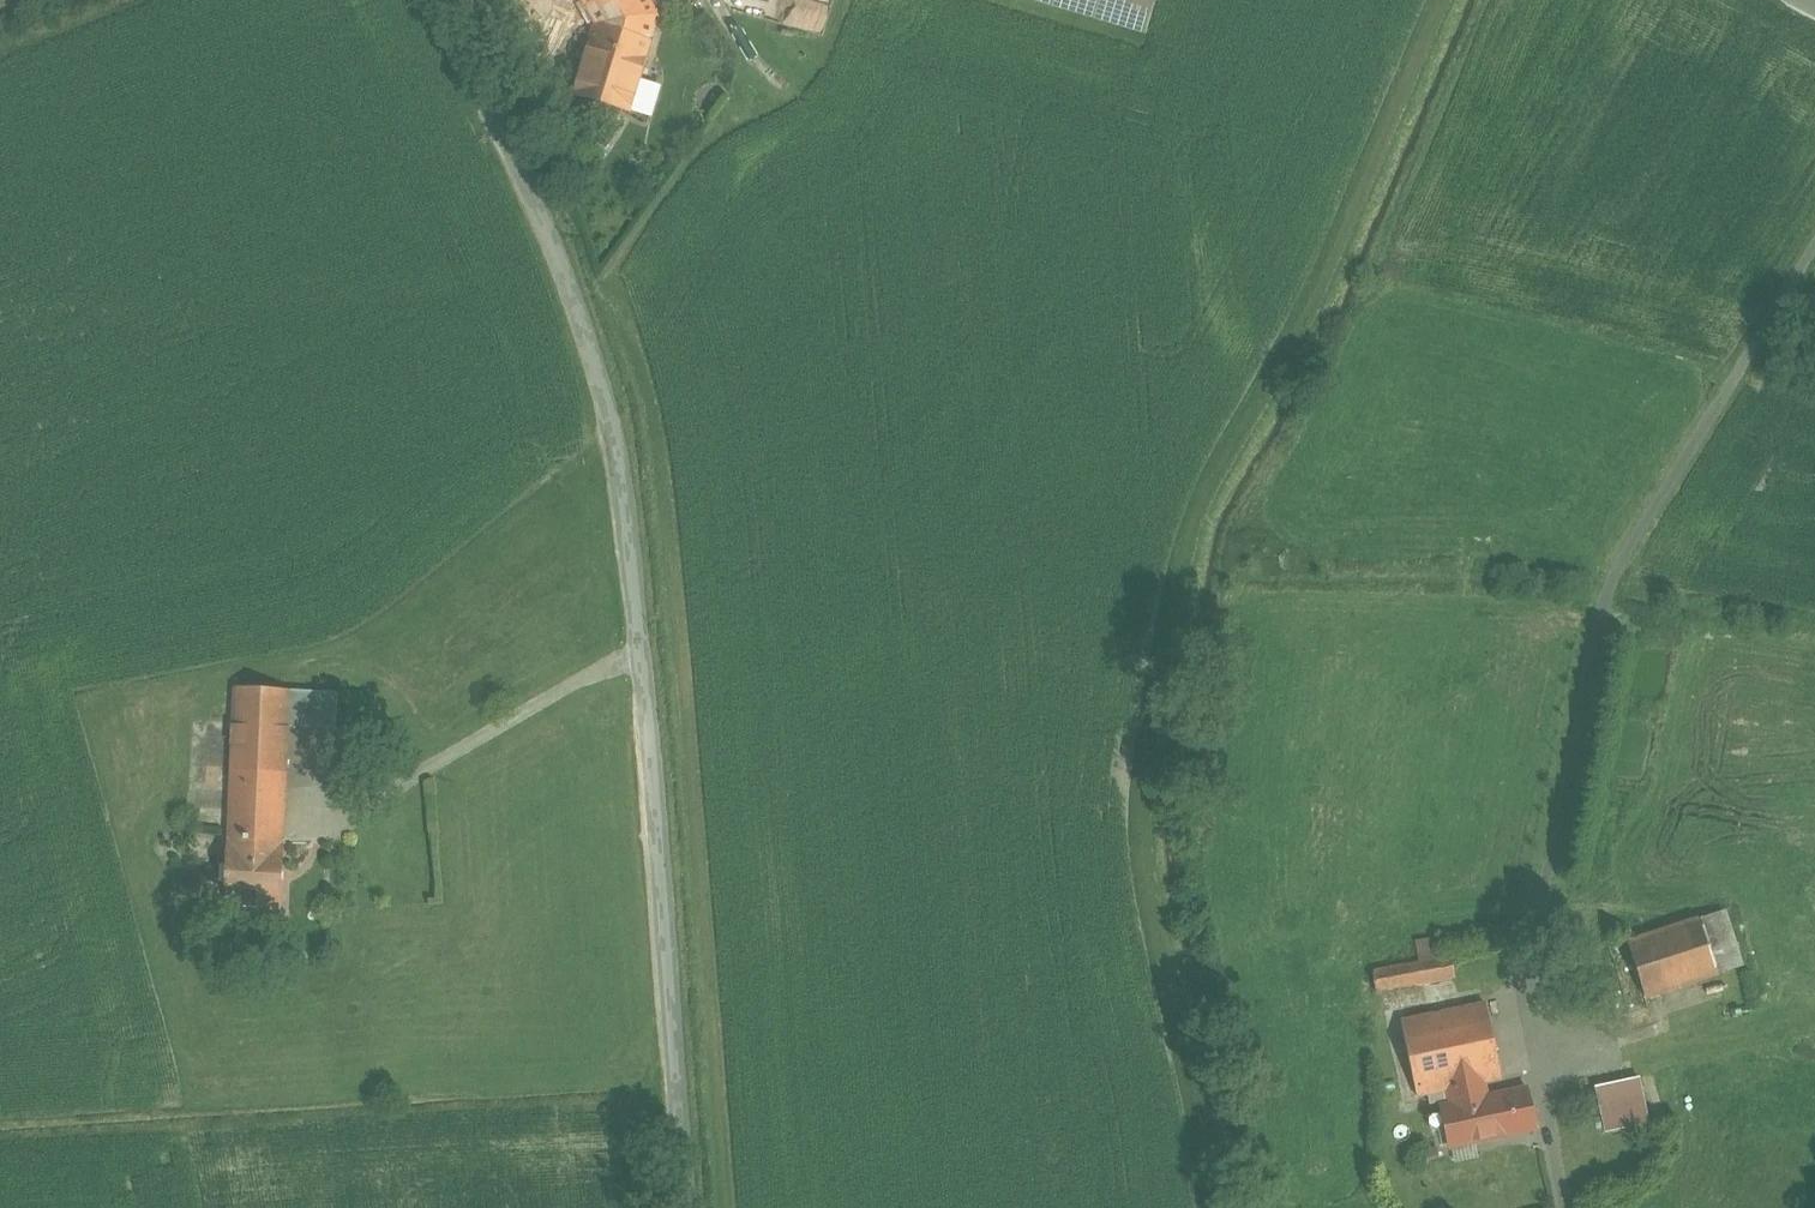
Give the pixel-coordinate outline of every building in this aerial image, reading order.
[(626,0),(603,0),(592,38),(589,37),(574,87),(632,103),(646,55),(645,54),(659,9),(626,0)] [(659,9),(662,0),(626,0),(659,9)] [(828,6),(794,0),(785,0),(780,23),(823,31),(828,6)] [(1148,31),(1158,0),(1045,0),(1148,31)] [(291,688),(238,686),(230,838),(284,841),(290,724),(291,688)] [(340,691),(291,688),(290,724),(338,727),(340,691)] [(230,838),(228,885),(260,887),(259,905),(282,907),(285,841),(284,841),(230,838)] [(1702,918),(1629,941),(1647,996),(1720,973),(1702,918)] [(1453,956),(1374,971),(1378,991),(1457,976),(1453,956)] [(1488,1003),(1403,1021),(1419,1095),(1449,1088),(1486,1080),(1503,1077),(1488,1003)] [(1640,1076),(1598,1085),(1608,1129),(1650,1120),(1640,1076)] [(1530,1088),(1490,1096),(1486,1080),(1449,1088),(1452,1104),(1443,1106),(1452,1146),(1538,1127),(1530,1088)]
